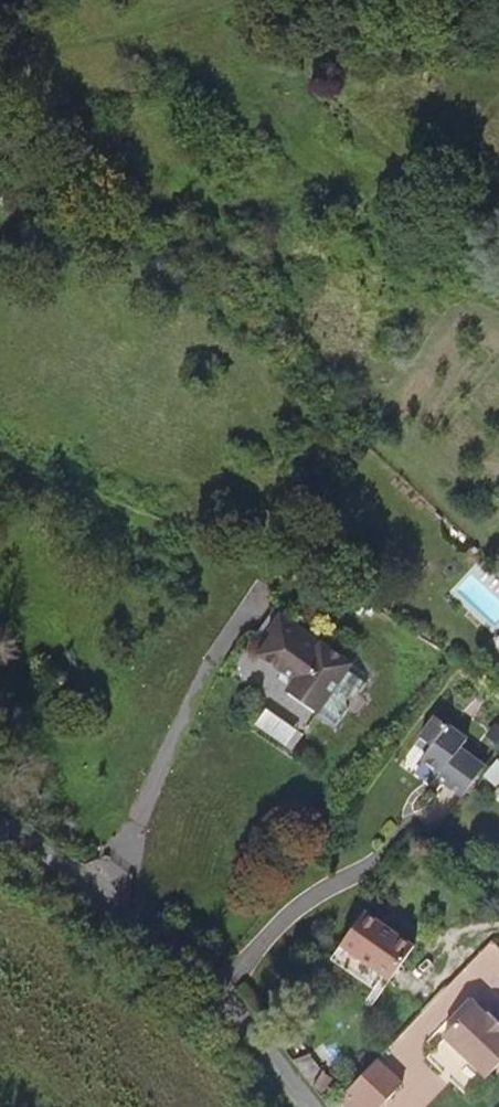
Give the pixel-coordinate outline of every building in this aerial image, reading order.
[(357,657),(286,604),(273,621),(278,624),(262,644),(298,671),(289,682),(320,706),(357,657)] [(338,719),(375,670),(357,657),(320,706),(338,719)] [(287,750),(297,732),(263,714),(254,732),(287,750)] [(457,805),(482,776),(458,757),(465,748),(436,724),(419,744),(430,753),(419,766),(442,785),(442,794),(457,805)] [(418,941),(368,906),(336,952),(373,978),(385,988),(418,941)] [(373,978),(336,952),(329,962),(366,988),(373,978)] [(498,1045),(498,1027),(494,1023),(497,1020),(476,1004),(474,1007),(460,996),(432,1031),(480,1069),(498,1045)] [(384,1053),(349,1094),(363,1106),(380,1106),(386,1106),(413,1078),(384,1053)]
